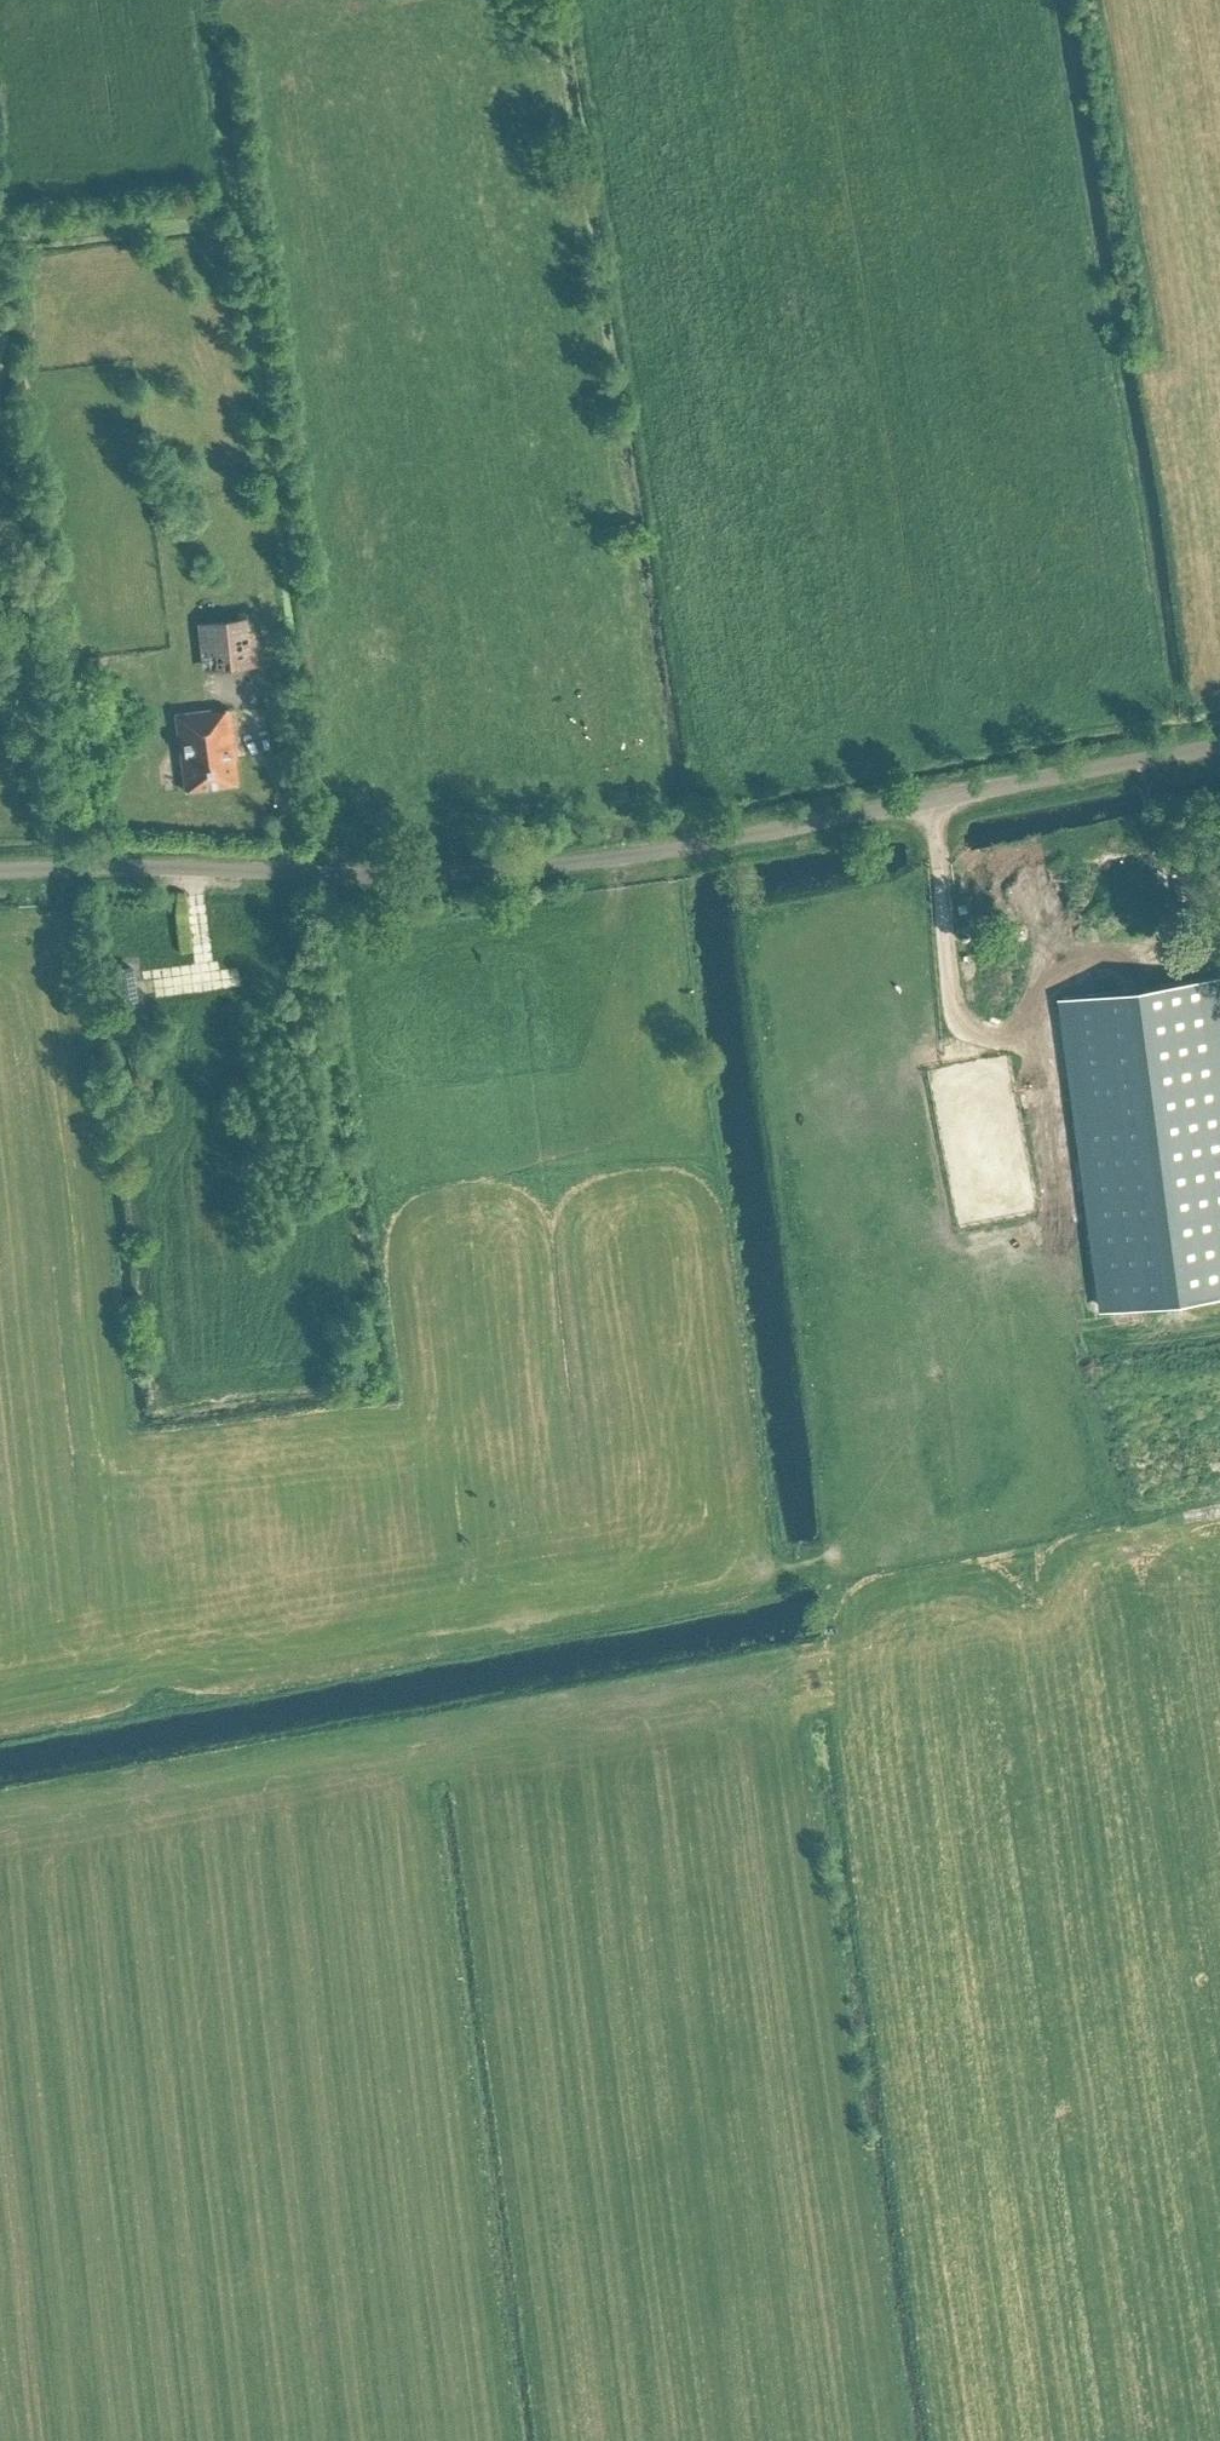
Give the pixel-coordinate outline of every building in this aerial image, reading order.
[(202,669),(256,662),(251,614),(197,621),(202,669)] [(238,781),(227,706),(209,708),(209,707),(174,711),(185,788),(238,781)] [(1190,896),(1187,881),(1175,883),(1178,898),(1190,896)] [(113,1012),(138,1009),(132,964),(107,968),(113,1012)] [(1218,977),(1064,997),(1106,1308),(1219,1293),(1219,995),(1218,977)]
